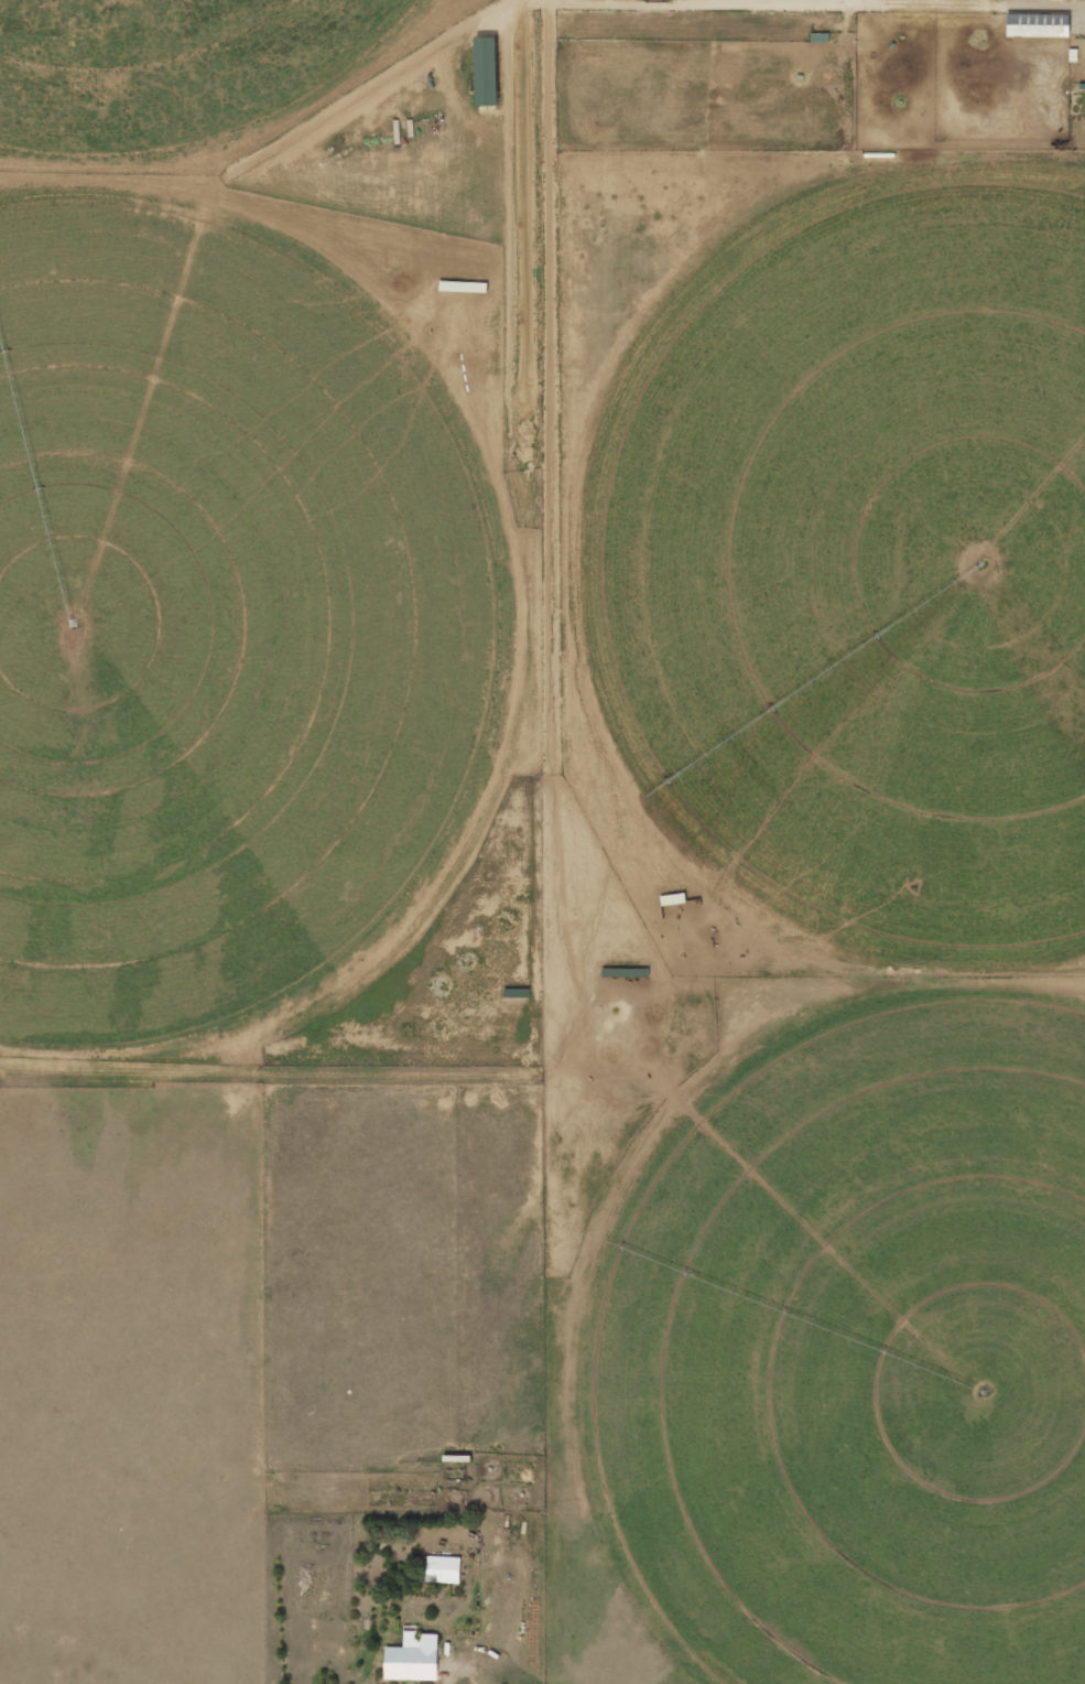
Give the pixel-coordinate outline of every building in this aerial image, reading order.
[(1069,15),(1007,14),(1007,37),(1069,38),(1069,15)] [(496,38),(476,38),(477,107),(496,106),(496,38)] [(427,1583),(460,1584),(461,1558),(428,1557),(427,1583)] [(438,1680),(438,1635),(418,1635),(418,1632),(404,1632),(404,1648),(386,1648),(386,1680),(438,1680)]
